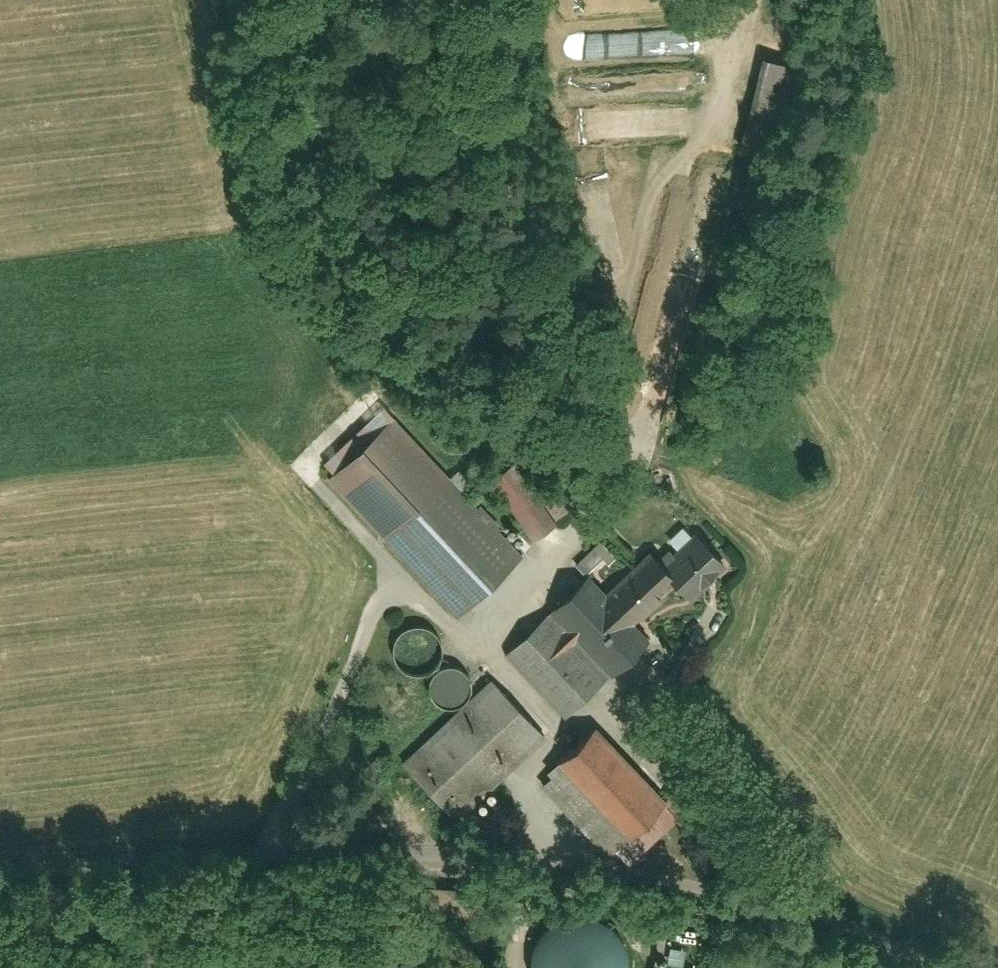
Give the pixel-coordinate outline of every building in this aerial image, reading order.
[(393,420),(326,482),(452,619),(520,556),(393,420)] [(516,465),(490,484),(531,541),(558,522),(516,465)] [(561,471),(538,488),(559,516),(582,498),(561,471)] [(642,650),(627,635),(673,591),(688,606),(727,569),(697,538),(660,574),(644,557),(636,566),(608,537),(591,553),(620,583),(601,601),(587,587),(508,664),(566,724),(642,650)] [(543,738),(485,680),(395,770),(453,828),(543,738)] [(641,868),(708,802),(684,777),(660,801),(590,731),(554,768),(626,840),(619,846),(641,868)] [(525,967),(622,967),(619,946),(608,930),(589,919),(564,918),(542,928),(528,949),(525,966),(525,967)]
